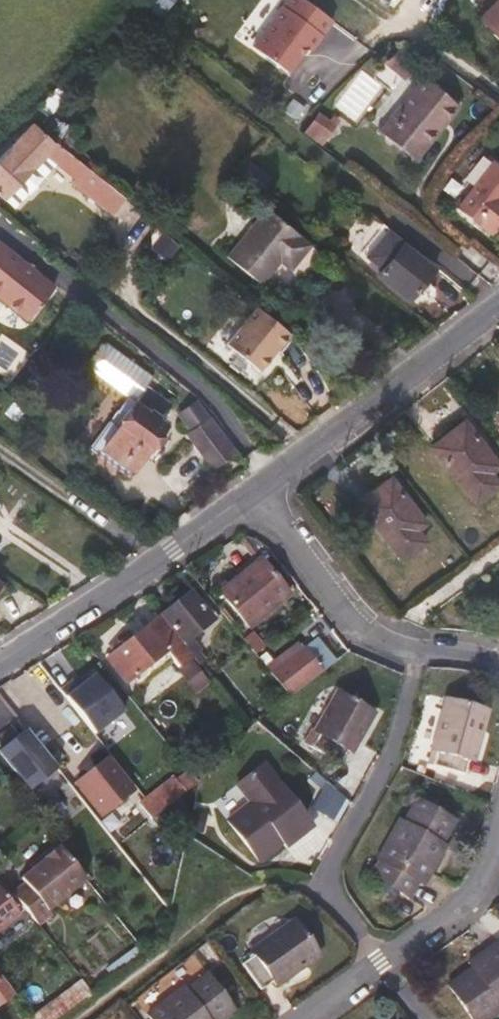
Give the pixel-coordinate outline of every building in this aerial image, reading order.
[(303,0),(286,0),(253,43),(291,73),(332,22),(303,0)] [(477,19),(498,41),(498,0),(497,0),(477,19)] [(452,107),(416,80),(375,135),(412,161),(452,107)] [(69,134),(51,119),(40,131),(53,143),(58,147),(69,134)] [(51,145),(28,125),(0,156),(0,201),(11,210),(24,195),(53,161),(43,154),(51,145)] [(58,147),(53,143),(51,145),(43,154),(53,161),(63,151),(58,147)] [(74,179),(83,167),(63,151),(53,161),(74,179)] [(496,164),(460,209),(491,235),(498,225),(498,167),(496,164)] [(123,200),(83,167),(74,179),(70,184),(111,217),(123,200)] [(394,236),(359,208),(328,246),(350,263),(360,250),(348,241),(362,223),(374,233),(395,251),(375,276),(406,301),(427,276),(434,282),(440,273),(433,267),(431,271),(400,247),(402,245),(392,238),(394,236)] [(309,246),(264,209),(224,257),(260,286),(279,264),(288,272),(309,246)] [(348,241),(360,250),(374,233),(362,223),(348,241)] [(0,243),(0,302),(24,321),(52,286),(0,243)] [(367,256),(360,250),(350,263),(357,269),(367,256)] [(286,335),(252,309),(225,339),(259,367),(286,335)] [(128,398),(137,405),(145,393),(155,380),(107,346),(89,371),(128,398)] [(166,408),(145,393),(137,405),(157,419),(166,408)] [(137,405),(128,398),(116,414),(123,419),(116,429),(109,424),(90,452),(126,478),(164,424),(157,419),(137,405)] [(235,454),(210,417),(185,434),(211,471),(235,454)] [(463,423),(429,449),(474,507),(498,487),(490,475),(498,469),(463,423)] [(426,525),(389,479),(355,505),(400,564),(426,544),(417,532),(426,525)] [(288,598),(258,562),(225,587),(229,593),(222,599),(245,629),(272,608),(273,610),(288,598)] [(159,618),(180,642),(183,646),(212,622),(190,594),(159,618)] [(180,642),(159,618),(104,661),(114,674),(121,668),(131,681),(180,642)] [(302,651),(298,647),(264,672),(268,676),(302,651)] [(321,676),(302,651),(268,676),(287,701),(321,676)] [(69,696),(97,731),(125,710),(97,674),(69,696)] [(372,717),(334,696),(313,734),(317,737),(310,750),(337,765),(344,752),(350,755),(372,717)] [(486,713),(445,702),(431,753),(436,754),(433,768),(463,776),(467,762),(473,764),(486,713)] [(29,729),(0,751),(31,790),(59,767),(29,729)] [(132,792),(107,762),(74,787),(100,819),(132,792)] [(311,829),(263,767),(240,785),(252,802),(227,822),(259,862),(292,836),(296,841),(311,829)] [(157,816),(177,801),(197,785),(187,772),(174,783),(171,779),(138,806),(150,822),(157,816)] [(309,779),(299,807),(337,820),(347,792),(309,779)] [(177,801),(157,816),(167,828),(186,812),(177,801)] [(453,823),(415,802),(403,823),(398,821),(375,862),(423,888),(442,854),(438,852),(453,823)] [(83,880),(56,848),(39,862),(41,865),(19,882),(23,887),(11,897),(35,927),(48,917),(44,912),(83,880)] [(0,894),(0,928),(16,915),(0,894)] [(317,957),(291,922),(249,953),(253,958),(242,966),(261,991),(272,983),(276,989),(317,957)] [(495,945),(479,957),(482,961),(447,987),(470,1018),(492,1018),(498,1014),(498,951),(495,945)] [(206,976),(186,992),(183,988),(146,1017),(148,1018),(224,1018),(233,1012),(206,976)] [(30,1018),(60,1018),(91,996),(80,982),(30,1018)]
